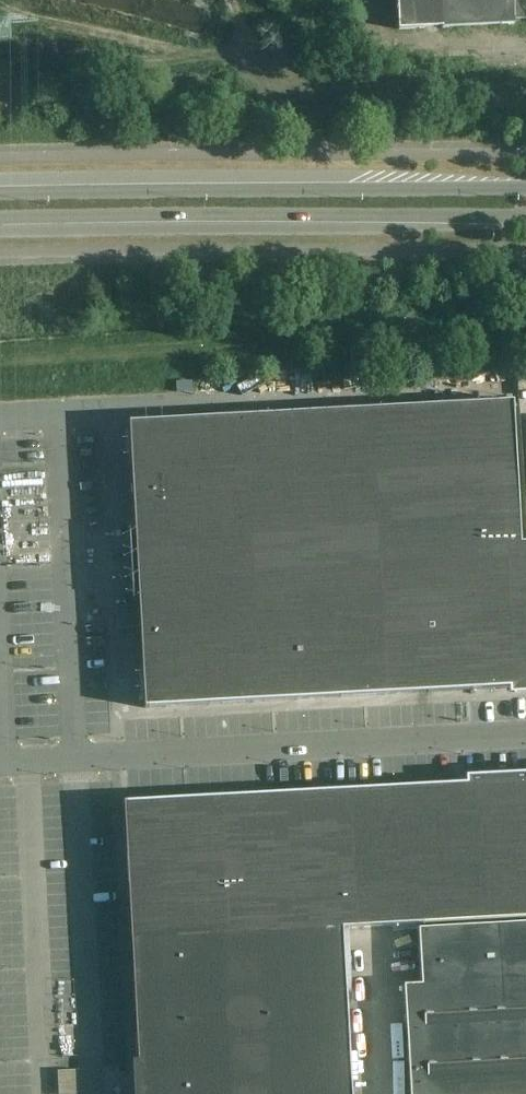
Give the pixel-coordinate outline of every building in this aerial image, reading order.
[(288,375),(288,389),(322,387),(322,372),(288,375)] [(178,394),(195,393),(194,377),(177,378),(178,394)] [(514,403),(414,408),(430,693),(518,689),(510,545),(521,545),(514,403)] [(430,693),(414,408),(131,424),(130,423),(140,602),(141,625),(143,657),(145,709),(430,693)] [(518,689),(518,688),(525,688),(525,544),(521,545),(510,545),(518,689)] [(419,925),(525,920),(525,783),(519,782),(475,785),(475,784),(353,791),(175,801),(124,804),(127,854),(132,941),(138,1056),(131,1056),(133,1093),(352,1093),(343,930),(361,929),(419,925)] [(409,1063),(525,1057),(525,923),(419,929),(422,984),(405,985),(409,1063)] [(409,1063),(411,1093),(525,1093),(525,1057),(409,1063)]
